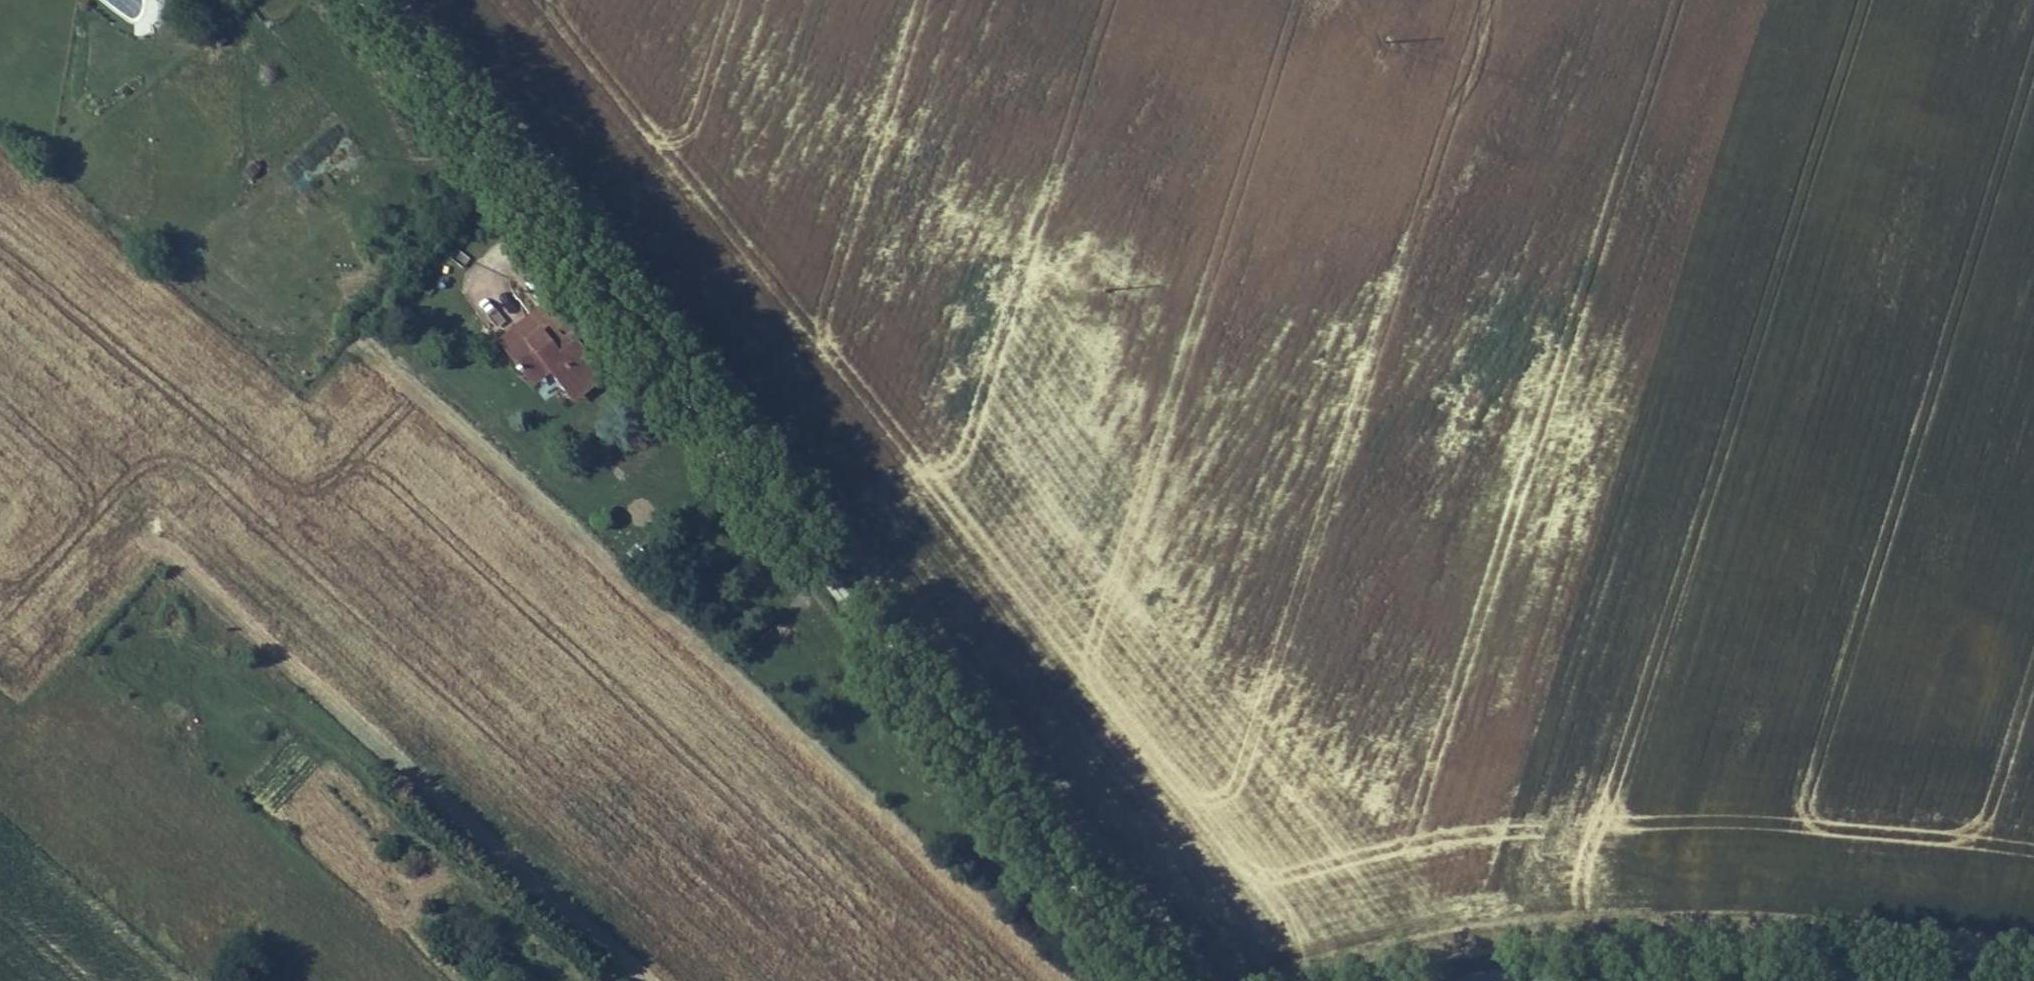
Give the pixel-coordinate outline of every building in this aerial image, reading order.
[(546,284),(534,294),(562,325),(568,320),(576,329),(582,324),(546,284)] [(562,325),(534,294),(495,328),(532,369),(552,351),(565,365),(570,371),(594,350),(576,329),(568,320),(562,325)] [(594,350),(570,371),(581,384),(605,362),(594,350)] [(552,351),(532,369),(544,384),(565,365),(552,351)]
